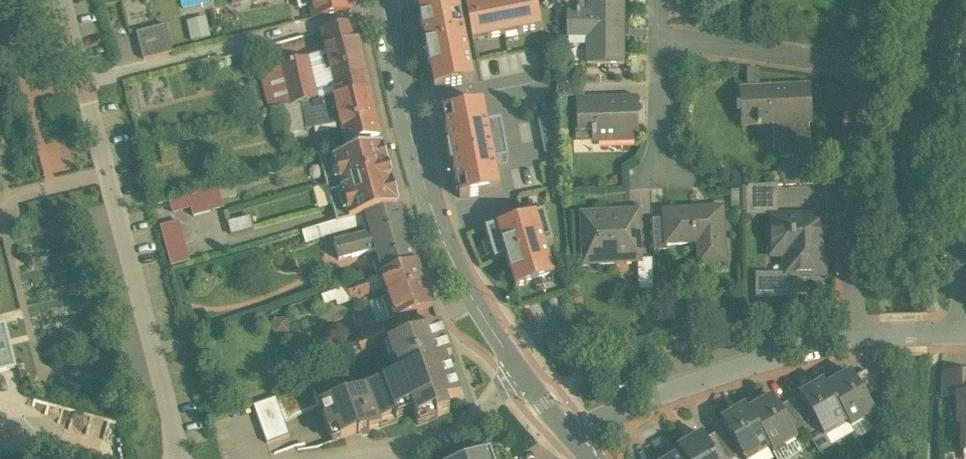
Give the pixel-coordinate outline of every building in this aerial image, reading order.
[(315,19),(351,10),(349,0),(310,0),(315,19)] [(419,3),(437,91),(483,82),(475,43),(548,28),(542,0),(484,0),(465,4),(464,0),(434,0),(419,3)] [(600,2),(587,2),(587,12),(580,12),(580,11),(577,11),(577,12),(567,12),(567,38),(587,38),(587,64),(624,64),(624,63),(622,63),(622,38),(624,38),(624,2),(622,2),(600,2)] [(207,17),(188,21),(192,41),(211,37),(207,17)] [(166,25),(137,33),(144,60),(173,53),(166,25)] [(354,25),(322,32),(338,96),(370,89),(354,25)] [(309,59),(281,66),(282,68),(263,81),(270,110),(272,109),(301,103),(319,100),(309,59)] [(584,83),(558,84),(558,98),(584,97),(584,83)] [(803,88),(791,88),(790,87),(772,88),(772,89),(749,90),(749,89),(743,89),(744,125),(758,125),(758,126),(774,125),(775,140),(781,140),(807,139),(809,139),(808,125),(809,125),(808,101),(804,101),(803,88)] [(319,100),(301,103),(306,125),(307,130),(341,123),(346,143),(381,135),(370,89),(319,100)] [(635,101),(579,102),(580,133),(592,133),(593,141),(636,140),(635,101)] [(301,103),(272,109),(278,134),(296,130),(295,128),(306,125),(301,103)] [(490,105),(443,116),(462,202),(510,191),(490,105)] [(807,139),(781,140),(782,156),(776,157),(776,158),(809,157),(809,155),(808,155),(807,139)] [(383,145),(333,158),(333,156),(320,159),(337,222),(366,213),(366,215),(400,206),(383,145)] [(773,185),(747,187),(747,212),(773,212),(773,185)] [(237,187),(170,202),(173,214),(193,210),(195,217),(228,210),(226,201),(239,198),(237,187)] [(400,206),(366,215),(369,223),(371,234),(347,241),(352,258),(376,251),(379,262),(414,252),(400,206)] [(723,208),(664,211),(664,219),(665,244),(667,244),(703,242),(704,264),(699,264),(699,265),(726,263),(723,208)] [(637,212),(582,215),(585,264),(638,261),(638,259),(640,259),(638,228),(635,228),(634,214),(637,214),(637,212)] [(544,213),(486,230),(495,261),(507,257),(516,288),(554,276),(545,246),(553,243),(544,213)] [(366,215),(337,223),(337,222),(320,227),(322,237),(369,223),(366,215)] [(824,218),(771,218),(771,236),(773,236),(785,236),(786,274),(786,276),(803,276),(824,276),(824,218)] [(664,219),(652,219),(654,251),(667,250),(667,244),(665,244),(664,219)] [(184,222),(162,227),(171,265),(192,260),(184,222)] [(414,252),(379,262),(383,274),(417,262),(414,252)] [(640,259),(638,259),(638,261),(639,291),(654,291),(653,259),(640,259)] [(383,274),(380,275),(389,298),(383,300),(391,320),(396,318),(397,320),(433,307),(417,262),(383,274)] [(876,270),(869,271),(870,283),(877,283),(876,270)] [(786,274),(756,274),(756,298),(776,298),(776,296),(792,296),(792,294),(807,294),(807,281),(803,281),(803,276),(786,276),(786,274)] [(367,280),(347,287),(352,301),(371,294),(367,280)] [(10,366),(0,324),(0,369),(10,366)] [(397,366),(400,376),(448,359),(452,358),(441,326),(388,345),(395,366),(397,366)] [(384,327),(356,341),(363,356),(391,343),(384,327)] [(448,359),(400,376),(320,404),(333,442),(358,433),(359,434),(414,415),(418,425),(450,413),(447,403),(462,398),(448,359)] [(875,414),(851,373),(850,374),(828,387),(828,386),(827,387),(848,423),(851,428),(852,428),(852,427),(874,415),(875,414)] [(942,373),(941,399),(961,399),(961,397),(965,397),(965,373),(942,373)] [(823,383),(801,396),(801,395),(800,396),(816,424),(824,437),(825,436),(846,424),(847,424),(848,423),(827,387),(824,382),(823,382),(823,383)] [(268,442),(291,434),(278,396),(255,404),(268,442)] [(816,424),(800,396),(790,402),(806,430),(816,424)] [(779,408),(773,397),(772,398),(750,411),(749,411),(770,448),(773,454),(774,453),(774,452),(796,440),(797,439),(795,436),(779,408)] [(806,430),(790,402),(779,408),(795,436),(806,430)] [(746,406),(745,407),(745,408),(723,420),(722,421),(742,456),(744,458),(752,458),(769,449),(770,448),(749,411),(746,406)] [(722,421),(712,427),(716,434),(730,458),(736,458),(742,456),(722,421)] [(716,434),(705,440),(717,458),(730,458),(716,434)] [(703,435),(701,436),(702,436),(680,449),(680,448),(678,449),(682,455),(684,458),(717,458),(705,440),(703,435)] [(491,450),(472,456),(472,458),(485,454),(487,458),(494,458),(491,450)]
